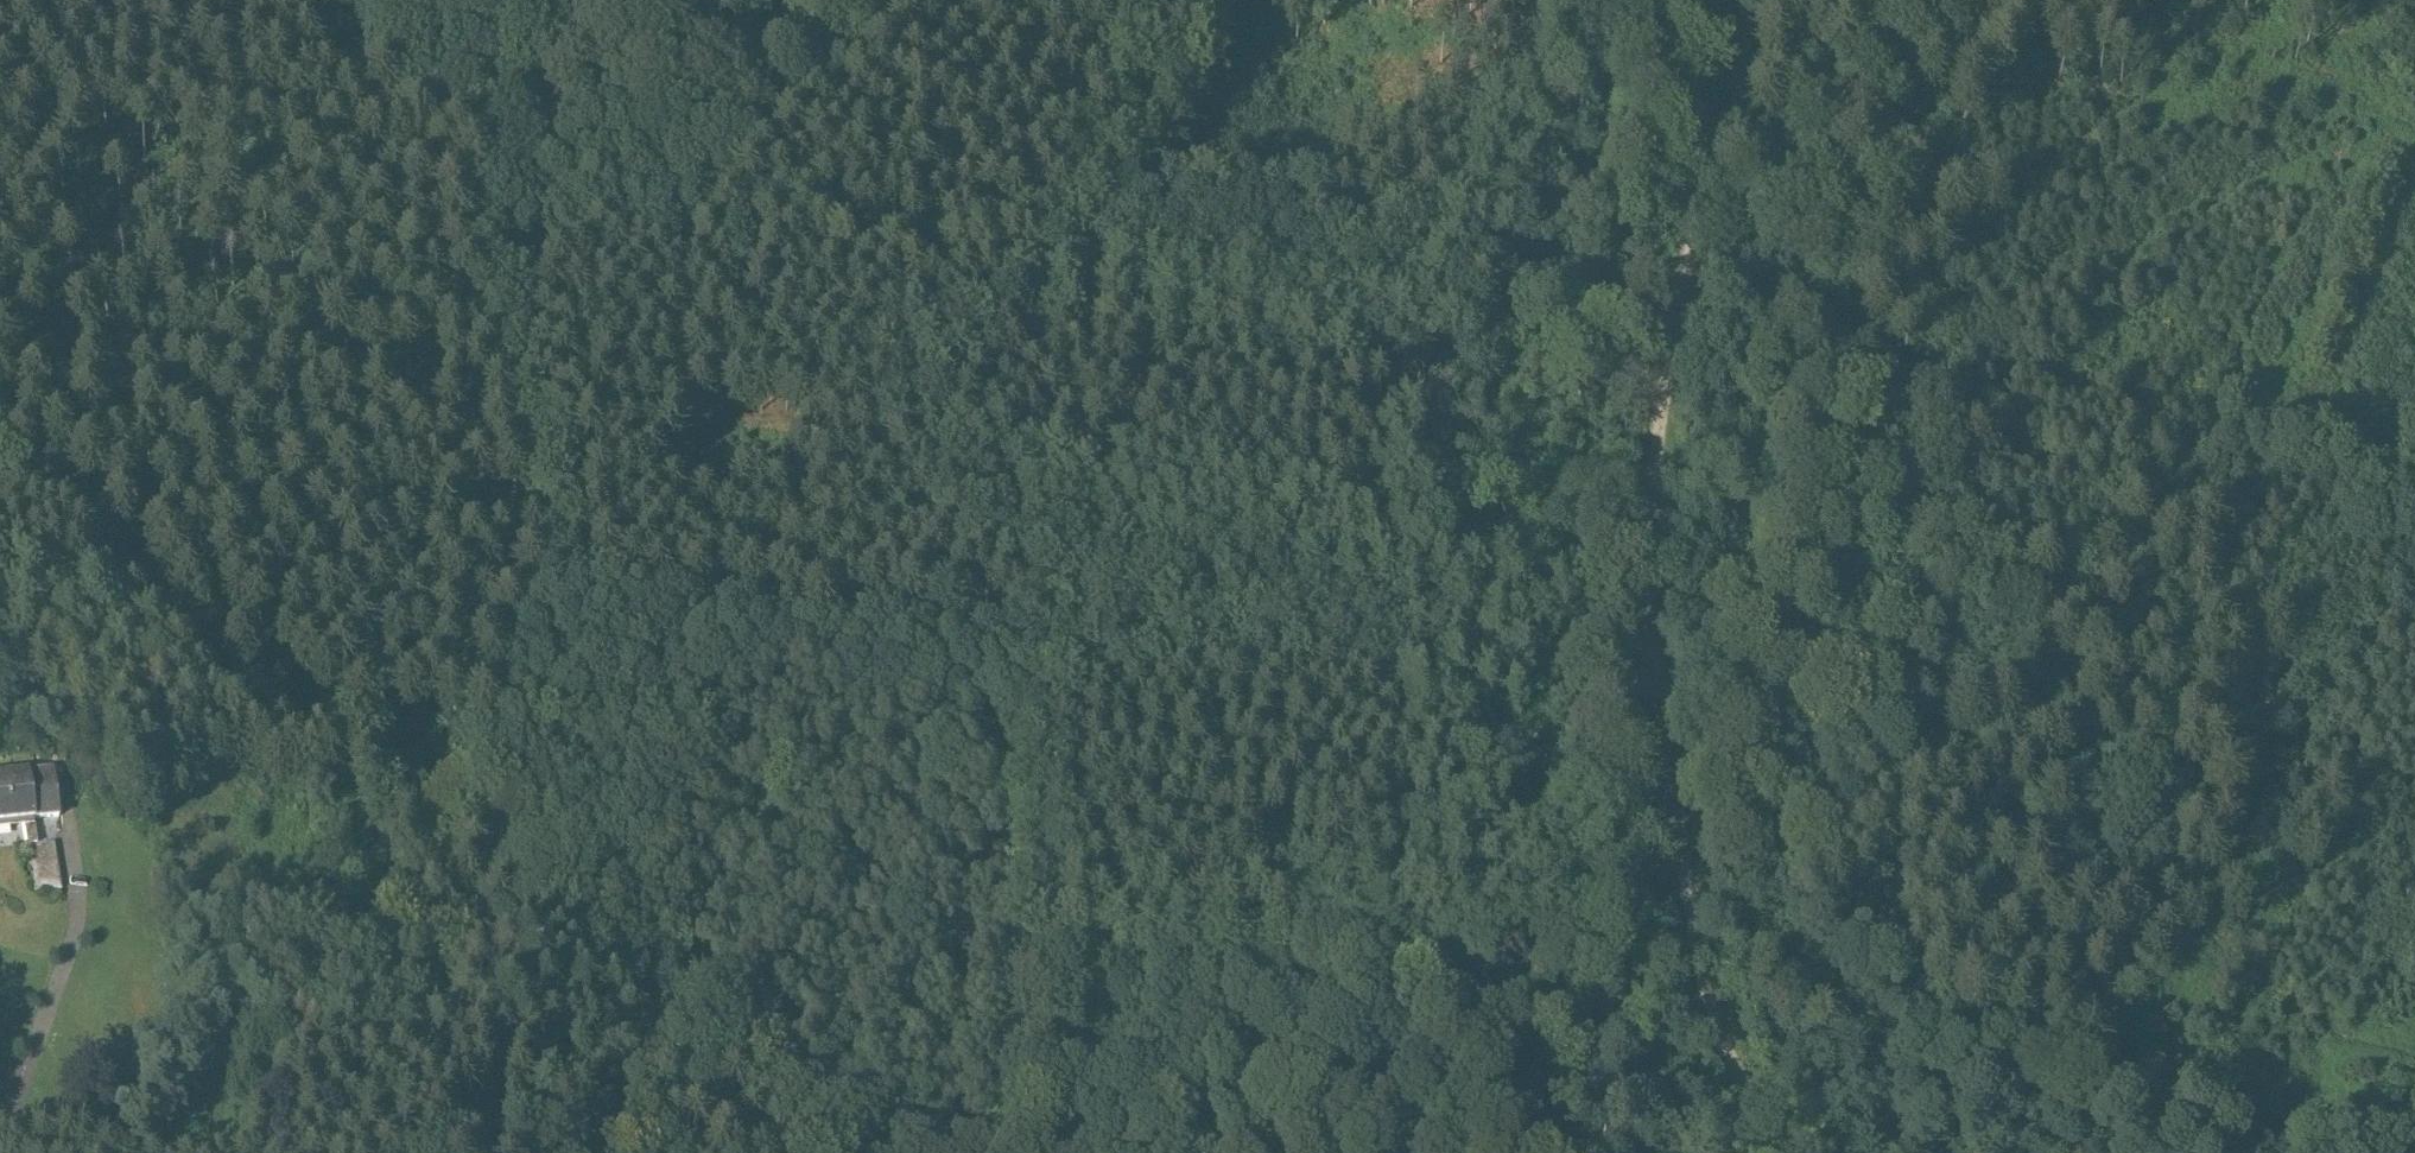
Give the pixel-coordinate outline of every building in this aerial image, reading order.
[(0,804),(0,850),(55,841),(48,796),(0,804)] [(50,867),(23,871),(29,912),(56,908),(50,867)]
